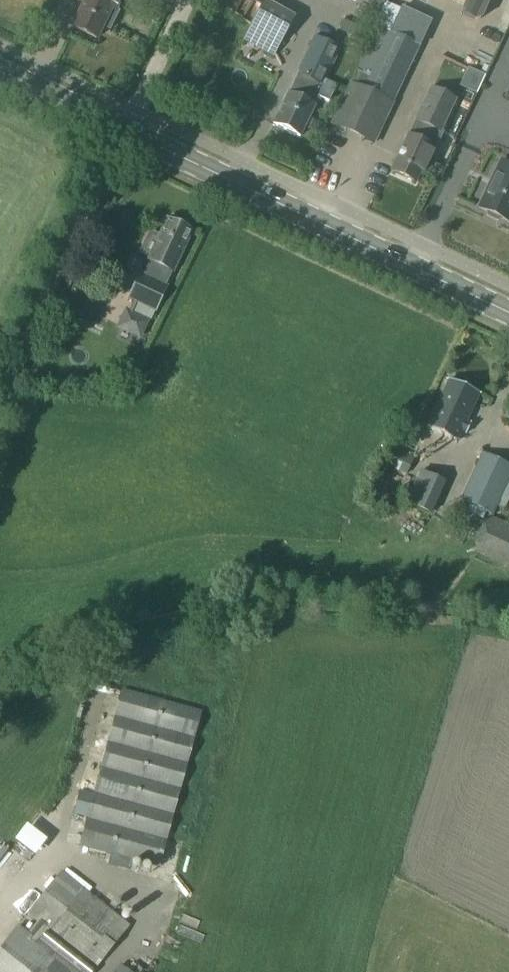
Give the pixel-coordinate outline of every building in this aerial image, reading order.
[(72,28),(97,40),(103,28),(108,31),(109,31),(118,13),(119,12),(116,10),(121,0),(86,0),(72,28)] [(385,9),(389,0),(366,0),(385,9)] [(464,5),(461,13),(462,17),(474,23),(480,22),(490,0),(454,0),(464,5)] [(264,2),(245,38),(274,54),(293,18),(264,2)] [(331,126),(331,127),(372,147),(419,48),(431,22),(402,8),(389,34),(368,77),(357,71),(331,126)] [(299,70),(297,74),(322,86),(324,82),(339,50),(314,38),(299,70)] [(287,95),(273,125),(286,131),(287,133),(293,136),(296,135),(299,136),(304,127),(315,133),(319,125),(317,124),(307,119),(313,107),(313,106),(317,97),(328,102),(335,88),(324,82),(322,86),(297,74),(292,85),(287,95)] [(429,91),(414,124),(439,135),(455,103),(429,91)] [(432,151),(407,139),(390,174),(414,186),(419,175),(422,176),(434,151),(432,151)] [(478,208),(486,212),(486,217),(497,222),(500,219),(508,223),(508,167),(499,162),(478,208)] [(147,261),(157,265),(151,278),(165,285),(171,272),(173,273),(193,232),(182,227),(184,223),(172,217),(170,222),(167,220),(159,237),(150,233),(140,255),(148,258),(147,261)] [(127,313),(119,329),(142,340),(147,331),(168,286),(165,285),(151,278),(140,273),(128,299),(136,303),(130,314),(127,313)] [(449,380),(427,427),(457,442),(462,432),(467,434),(470,426),(466,424),(479,395),(449,380)] [(391,447),(383,464),(406,475),(414,459),(391,447)] [(461,500),(493,516),(508,481),(508,465),(483,452),(461,500)] [(418,471),(405,504),(432,515),(446,483),(418,471)] [(476,543),(477,556),(508,568),(508,525),(493,519),(484,522),(476,543)] [(122,690),(114,719),(194,740),(202,712),(122,690)] [(114,719),(107,743),(188,766),(194,740),(114,719)] [(107,743),(100,770),(181,791),(188,766),(107,743)] [(100,770),(93,796),(174,816),(181,791),(100,770)] [(80,792),(73,818),(86,821),(166,843),(174,816),(93,796),(80,792)] [(110,854),(134,860),(160,867),(166,843),(86,821),(79,845),(110,854)] [(5,846),(13,835),(0,824),(0,842),(5,846)] [(110,854),(108,865),(130,871),(134,860),(110,854)] [(62,870),(25,917),(36,926),(29,935),(38,941),(45,933),(94,971),(131,925),(62,870)] [(0,948),(0,971),(76,971),(38,941),(29,935),(18,926),(0,948)]
